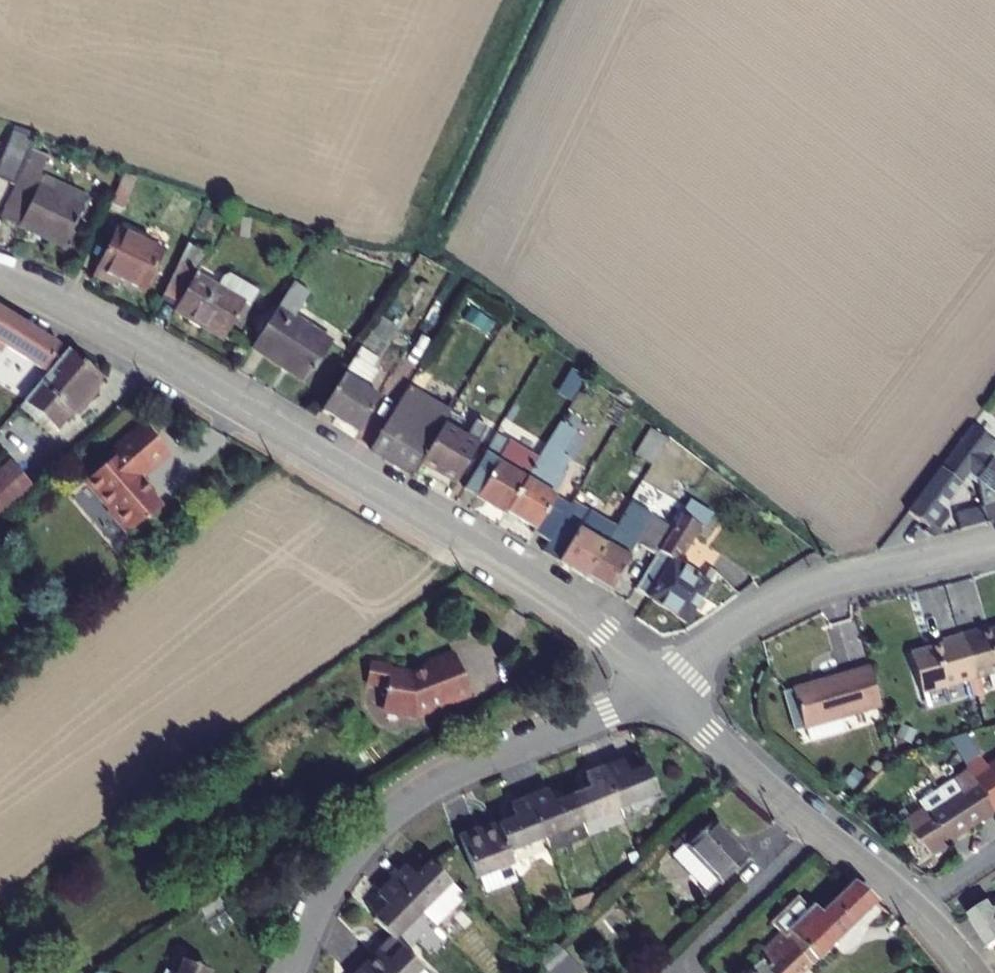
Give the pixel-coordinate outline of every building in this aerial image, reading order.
[(12,194),(33,151),(15,142),(0,172),(0,189),(12,194)] [(18,186),(0,225),(63,255),(81,216),(18,186)] [(120,237),(95,289),(109,296),(112,290),(141,303),(163,257),(120,237)] [(183,255),(154,308),(172,317),(169,322),(199,339),(222,298),(194,283),(203,266),(183,255)] [(240,309),(222,298),(199,339),(217,350),(240,309)] [(42,370),(56,346),(0,309),(0,343),(42,370)] [(271,316),(245,356),(289,384),(315,343),(271,316)] [(327,351),(315,343),(289,384),(302,392),(327,351)] [(63,351),(20,400),(52,428),(68,410),(74,415),(94,393),(88,388),(95,379),(63,351)] [(341,380),(317,419),(351,440),(364,419),(348,410),(360,391),(341,380)] [(409,386),(370,450),(413,476),(418,467),(441,430),(452,412),(409,386)] [(971,421),(991,438),(994,432),(994,414),(983,405),(971,421)] [(991,438),(971,421),(902,511),(915,521),(912,526),(925,537),(937,533),(925,524),(966,471),(973,477),(987,458),(980,453),(991,438)] [(121,449),(85,479),(108,507),(106,509),(126,533),(143,519),(145,521),(162,506),(151,492),(154,490),(142,476),(153,467),(150,463),(166,449),(145,425),(119,447),(121,449)] [(462,443),(441,430),(418,467),(452,488),(485,435),(472,427),(462,443)] [(652,466),(664,439),(648,431),(635,457),(652,466)] [(485,455),(463,490),(505,517),(535,470),(540,461),(510,442),(497,463),(485,455)] [(987,458),(994,464),(994,447),(987,458)] [(987,458),(973,477),(994,494),(994,464),(987,458)] [(0,472),(0,515),(29,490),(8,465),(0,472)] [(535,470),(505,517),(520,527),(522,523),(535,531),(533,534),(548,543),(561,521),(571,506),(532,482),(538,472),(535,470)] [(971,502),(977,522),(994,516),(994,495),(971,502)] [(694,537),(709,511),(692,499),(684,512),(680,518),(694,537)] [(977,522),(971,502),(949,508),(955,528),(977,522)] [(631,503),(604,548),(583,581),(608,596),(629,561),(617,553),(643,511),(631,503)] [(669,503),(643,546),(657,555),(680,518),(684,512),(669,503)] [(676,566),(694,537),(680,518),(657,555),(633,594),(685,626),(708,587),(676,566)] [(604,548),(561,521),(548,543),(541,554),(583,581),(604,548)] [(966,631),(978,677),(983,693),(994,690),(994,630),(988,632),(987,626),(966,631)] [(953,641),(919,650),(929,690),(978,677),(966,631),(951,635),(953,641)] [(393,664),(373,660),(370,679),(389,682),(387,697),(389,703),(394,708),(418,711),(430,706),(432,712),(450,705),(448,699),(473,690),(458,650),(431,661),(432,664),(414,671),(393,668),(393,664)] [(876,663),(798,684),(809,723),(886,702),(876,663)] [(974,771),(994,804),(994,765),(992,760),(974,771)] [(625,764),(607,772),(622,812),(661,797),(649,767),(629,774),(625,764)] [(994,818),(994,804),(974,771),(959,781),(967,793),(932,816),(928,809),(910,821),(933,858),(994,818)] [(592,789),(574,796),(586,826),(622,812),(607,772),(588,779),(592,789)] [(554,793),(534,801),(549,840),(586,826),(574,796),(558,802),(554,793)] [(520,817),(499,825),(511,855),(549,840),(534,801),(516,808),(520,817)] [(714,823),(685,850),(716,883),(720,886),(748,860),(714,823)] [(479,827),(457,835),(476,882),(515,866),(511,855),(499,825),(481,832),(479,827)] [(682,846),(669,859),(703,895),(716,883),(685,850),(682,846)] [(407,875),(394,889),(425,919),(453,890),(430,868),(416,884),(407,875)] [(768,926),(777,936),(763,948),(767,953),(751,967),(744,972),(794,972),(874,903),(856,888),(826,915),(818,923),(811,914),(798,899),(768,926)] [(388,912),(374,926),(396,948),(425,919),(394,889),(380,904),(388,912)] [(819,907),(811,914),(818,923),(826,915),(819,907)] [(976,919),(994,950),(994,908),(976,919)] [(532,963),(542,972),(577,972),(584,966),(559,939),(532,963)] [(763,948),(747,962),(751,967),(767,953),(763,948)] [(379,972),(423,972),(400,951),(379,972)] [(183,972),(211,972),(188,963),(183,972)]
